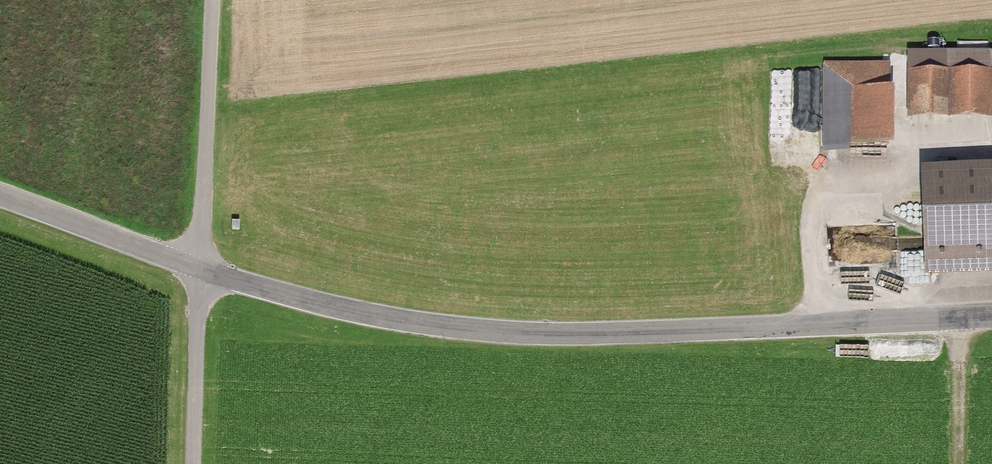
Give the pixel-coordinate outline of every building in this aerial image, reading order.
[(909,55),(909,121),(991,122),(991,55),(909,55)] [(890,66),(823,67),(824,148),(891,147),(890,66)] [(924,172),(928,282),(991,280),(991,170),(924,172)]
